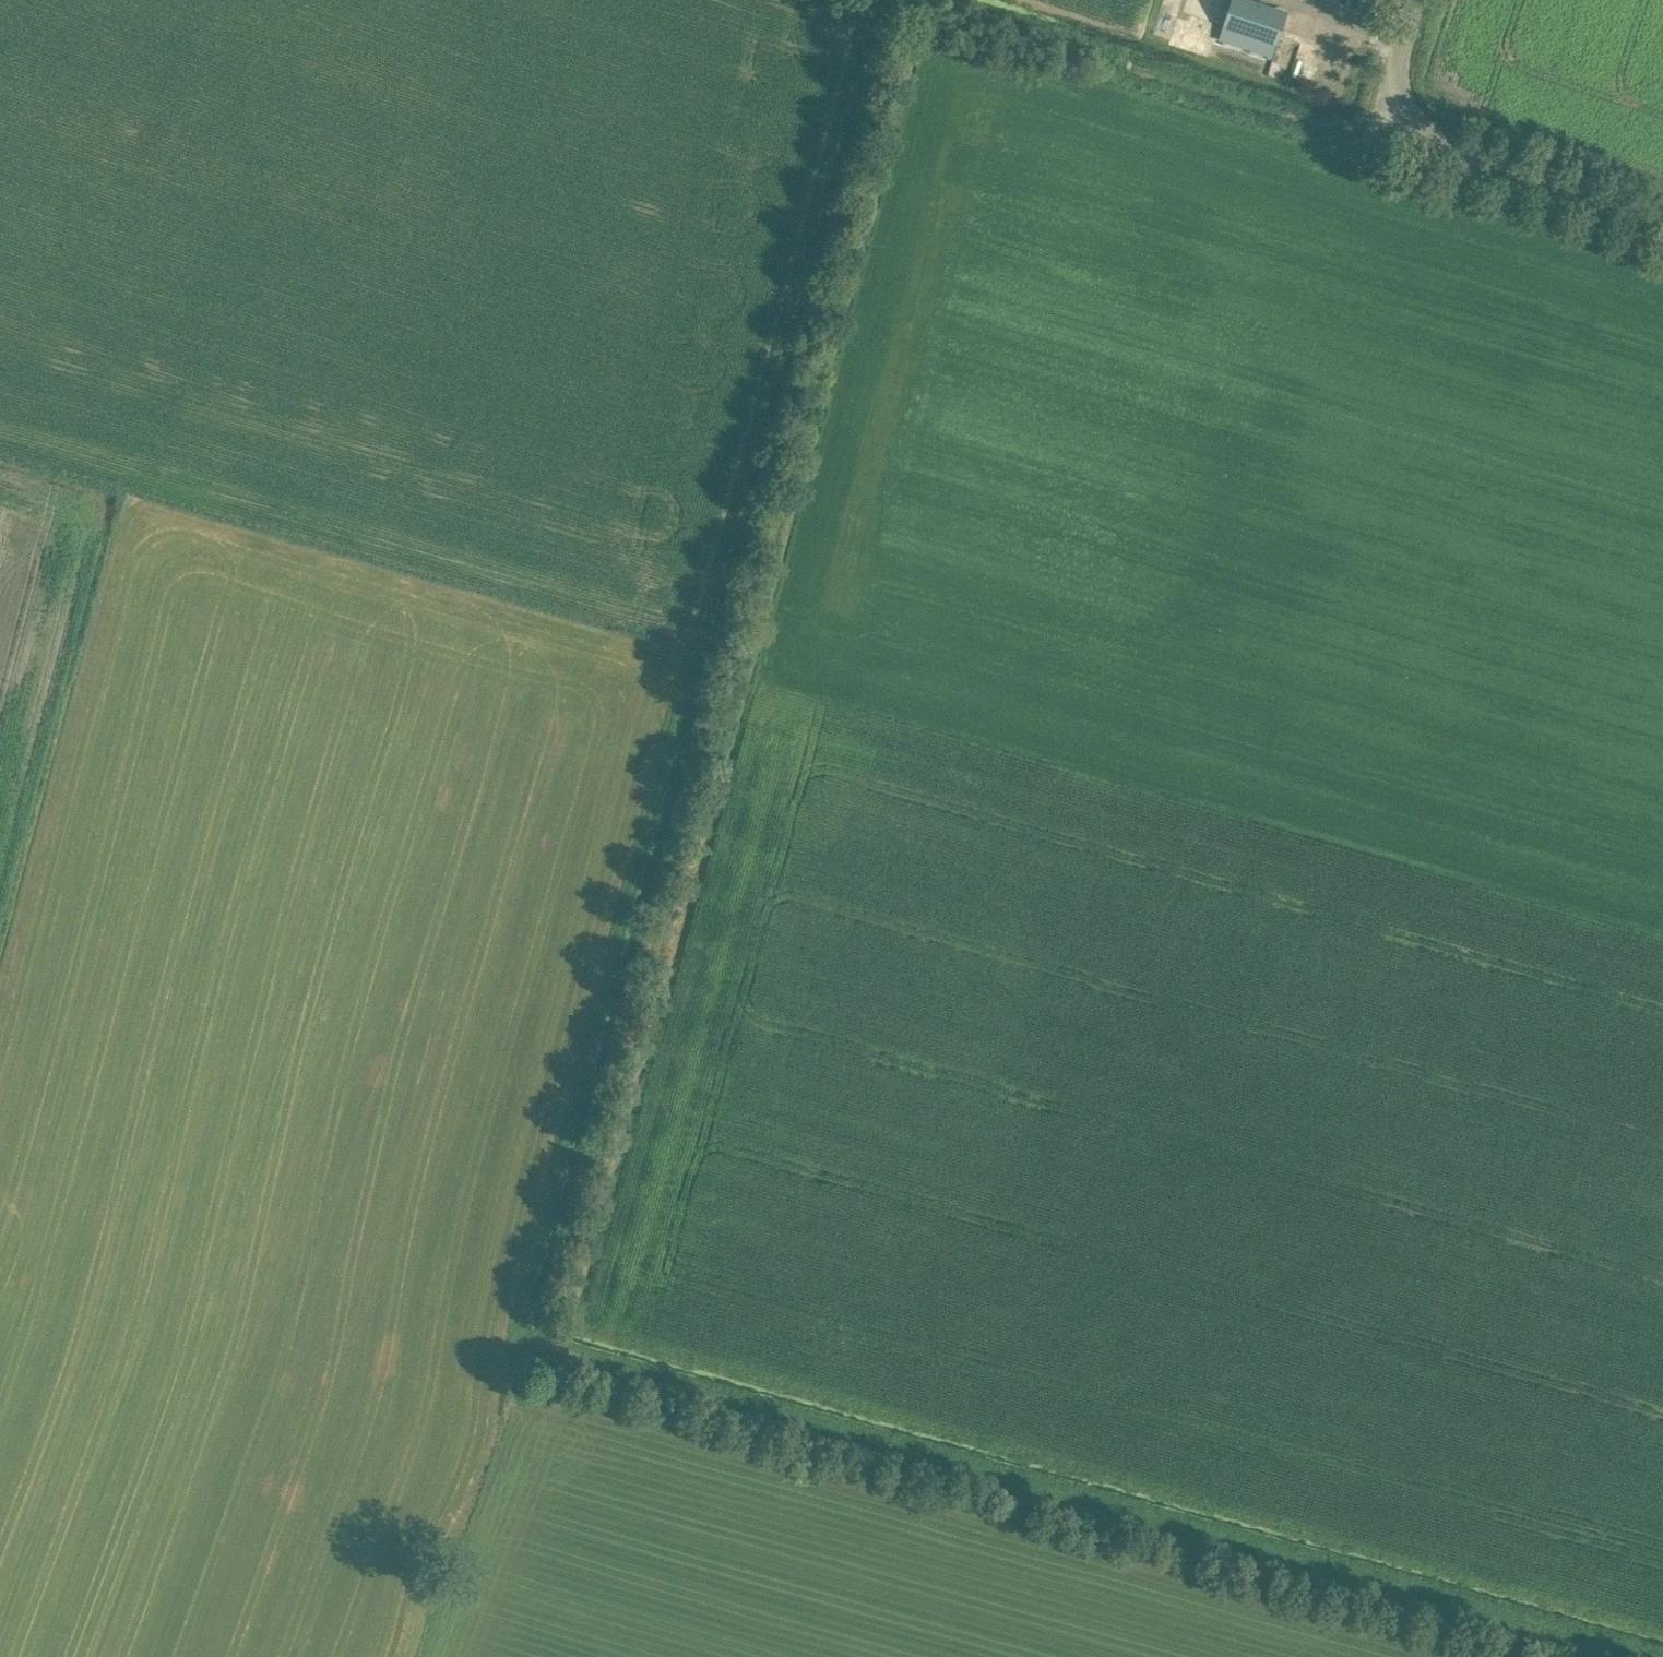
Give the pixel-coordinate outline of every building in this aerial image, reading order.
[(1267,5),(1253,0),(1232,0),(1220,38),(1273,56),(1278,43),(1288,11),(1267,5)]
